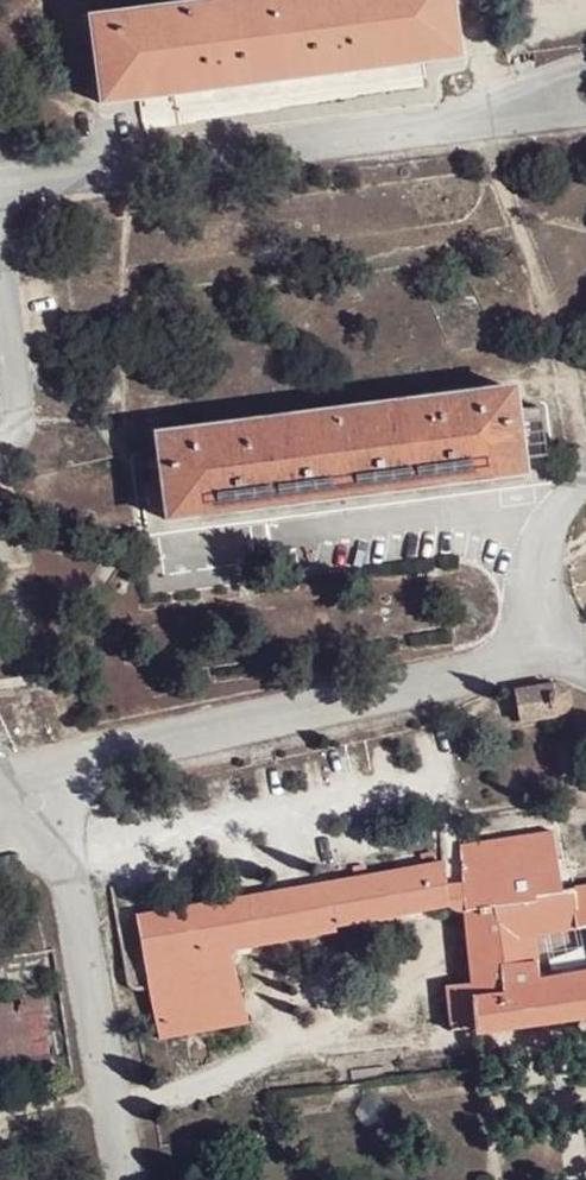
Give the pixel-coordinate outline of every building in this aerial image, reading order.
[(78,25),(95,125),(459,70),(448,0),(371,0),(372,7),(166,30),(165,12),(78,25)] [(248,408),(166,420),(176,522),(533,476),(521,370),(456,379),(456,404),(254,429),(248,408)] [(554,686),(512,692),(518,732),(560,727),(554,686)] [(542,823),(122,894),(136,982),(150,978),(151,1009),(142,1011),(145,1047),(257,1035),(245,932),(454,895),(471,1046),(585,1028),(585,885),(551,892),(542,823)] [(0,965),(0,1033),(49,1025),(41,959),(0,965)]
